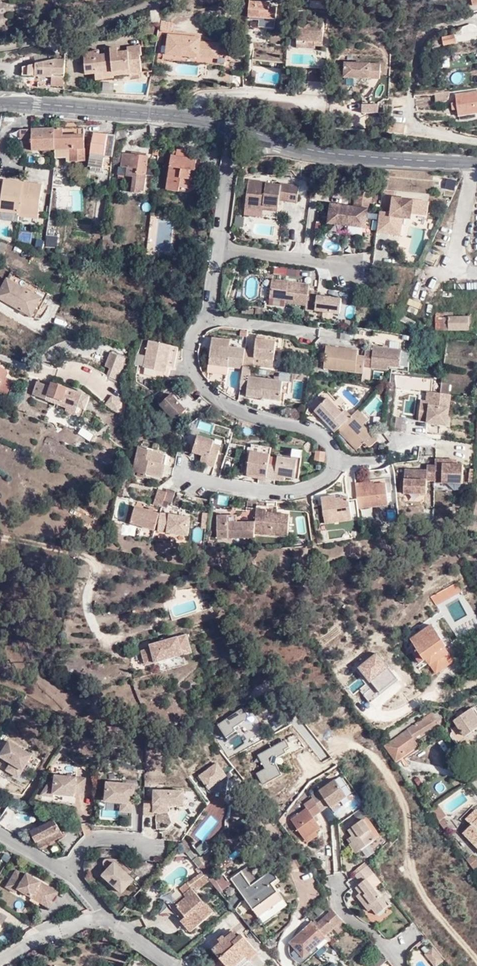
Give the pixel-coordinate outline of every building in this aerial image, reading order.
[(278,16),(279,5),(272,5),(272,1),(259,0),(252,0),(251,14),(262,15),(278,16)] [(277,25),(278,16),(262,15),(262,24),(277,25)] [(175,30),(176,20),(164,19),(163,29),(175,30)] [(319,40),(319,44),(326,44),(326,34),(326,35),(325,34),(324,33),(324,32),(324,31),(324,30),(325,29),(326,29),(326,28),(327,28),(327,21),(300,19),(299,40),(307,41),(310,38),(315,38),(319,40)] [(203,36),(172,33),(170,53),(201,55),(202,54),(220,55),(222,42),(203,40),(203,36)] [(443,40),(445,47),(456,45),(454,37),(443,40)] [(319,46),(319,44),(319,40),(315,38),(310,38),(307,41),(299,40),(299,45),(319,46)] [(247,56),(248,44),(233,42),(232,54),(247,56)] [(105,58),(99,60),(93,61),(91,54),(76,58),(79,79),(87,77),(90,85),(128,80),(129,82),(136,81),(133,60),(134,59),(134,50),(120,51),(121,56),(112,58),(111,52),(104,53),(105,58)] [(382,62),(347,59),(346,74),(381,77),(382,62)] [(58,83),(59,66),(48,65),(16,72),(16,83),(58,83)] [(325,67),(311,66),(310,79),(324,80),(325,67)] [(453,90),(437,92),(439,100),(450,99),(453,90)] [(463,118),(476,115),(476,91),(460,94),(463,118)] [(378,117),(378,106),(361,106),(360,117),(378,117)] [(407,133),(409,123),(393,121),(392,131),(407,133)] [(83,127),(55,128),(55,150),(54,155),(71,154),(71,160),(85,160),(83,127)] [(32,151),(55,150),(55,128),(19,128),(19,146),(32,146),(32,151)] [(125,129),(116,129),(115,134),(115,139),(126,137),(125,129)] [(105,154),(113,155),(115,139),(115,134),(94,133),(89,166),(92,167),(92,170),(100,171),(100,167),(103,167),(105,154)] [(178,150),(178,158),(195,160),(195,152),(178,150)] [(146,190),(148,154),(123,152),(122,164),(120,164),(119,173),(136,173),(135,190),(146,190)] [(195,160),(178,158),(174,158),(172,191),(182,192),(183,187),(192,188),(193,169),(199,170),(199,160),(195,160)] [(62,177),(55,177),(49,236),(56,236),(62,177)] [(36,214),(40,183),(3,178),(0,193),(0,209),(16,211),(36,214)] [(454,195),(456,180),(447,178),(444,194),(454,195)] [(266,182),(248,180),(245,208),(278,211),(280,201),(298,203),(300,186),(281,184),(281,185),(266,184),(266,182)] [(331,204),(328,224),(366,228),(370,194),(355,192),(353,207),(331,204)] [(392,214),(381,212),(378,233),(402,236),(404,218),(412,219),(413,213),(429,215),(430,202),(394,198),(392,214)] [(115,223),(107,222),(106,231),(115,231),(115,223)] [(39,242),(33,240),(31,247),(37,249),(39,242)] [(404,255),(406,248),(399,247),(398,253),(404,255)] [(273,267),(272,274),(297,277),(297,270),(273,267)] [(7,268),(3,275),(37,295),(28,311),(32,313),(45,290),(7,268)] [(3,275),(0,281),(0,295),(28,311),(37,295),(3,275)] [(272,280),(270,298),(285,300),(285,303),(306,306),(305,309),(316,311),(318,292),(309,291),(309,285),(289,282),(272,280)] [(433,290),(424,310),(430,313),(439,292),(433,290)] [(452,318),(451,313),(437,313),(437,331),(470,330),(469,317),(452,318)] [(343,320),(342,326),(355,328),(356,322),(343,320)] [(252,349),(241,348),(239,367),(247,368),(250,368),(250,365),(251,356),(271,358),(273,340),(262,338),(263,334),(254,333),(252,349)] [(225,366),(239,368),(239,367),(241,348),(227,347),(227,340),(209,338),(205,364),(225,366)] [(176,347),(147,339),(144,355),(141,365),(141,367),(162,372),(164,364),(172,366),(176,347)] [(317,365),(358,370),(358,363),(359,355),(352,354),(353,348),(321,343),(317,365)] [(398,347),(369,343),(369,347),(366,364),(383,367),(383,363),(395,364),(398,347)] [(358,363),(366,364),(369,347),(360,346),(359,355),(358,363)] [(114,379),(124,358),(109,351),(102,366),(107,368),(104,375),(114,379)] [(132,363),(141,365),(144,355),(134,353),(132,363)] [(251,356),(250,365),(270,367),(271,358),(251,356)] [(225,366),(205,364),(204,371),(224,374),(225,366)] [(0,366),(0,387),(1,388),(0,391),(7,393),(12,381),(6,378),(8,374),(4,372),(5,368),(0,366)] [(246,376),(247,368),(239,367),(239,368),(237,388),(244,389),(244,395),(277,400),(279,380),(246,376)] [(393,386),(432,391),(433,379),(397,374),(395,376),(390,375),(393,386)] [(51,387),(54,381),(41,377),(39,382),(51,387)] [(279,380),(277,400),(281,400),(281,394),(285,394),(287,381),(279,380)] [(83,393),(54,381),(51,387),(39,382),(34,396),(49,402),(51,397),(67,403),(63,412),(79,418),(82,411),(78,409),(83,393)] [(443,383),(442,393),(450,394),(452,384),(443,383)] [(182,409),(168,392),(155,404),(170,420),(182,409)] [(390,414),(388,425),(418,433),(442,434),(443,425),(449,426),(453,396),(432,392),(430,406),(422,405),(420,420),(390,414)] [(88,396),(83,393),(78,409),(82,411),(88,396)] [(105,405),(118,412),(123,403),(110,396),(105,405)] [(375,397),(364,411),(372,417),(383,403),(375,397)] [(334,429),(347,416),(341,410),(338,412),(324,398),(311,410),(331,431),(334,429)] [(363,418),(354,410),(350,414),(358,423),(363,418)] [(350,414),(347,416),(334,429),(354,448),(360,441),(365,445),(368,444),(373,439),(368,433),(358,423),(350,414)] [(207,449),(209,444),(210,442),(194,435),(189,451),(199,455),(196,462),(210,467),(215,452),(207,449)] [(155,465),(158,455),(133,448),(126,472),(140,476),(141,474),(157,479),(159,467),(155,465)] [(290,449),(289,459),(295,461),(291,478),(296,478),(299,450),(290,449)] [(254,478),(262,480),(262,478),(265,464),(266,456),(267,454),(247,450),(242,472),(255,474),(254,478)] [(320,451),(312,450),(311,460),(319,461),(320,451)] [(273,466),(265,464),(262,478),(271,479),(271,475),(281,476),(291,478),(295,461),(289,459),(288,459),(275,456),(275,458),(273,466)] [(273,466),(275,458),(266,456),(265,464),(273,466)] [(435,467),(434,481),(434,484),(463,486),(464,467),(457,466),(443,465),(444,460),(435,459),(435,460),(435,467)] [(434,481),(435,467),(427,467),(427,470),(405,469),(403,493),(425,495),(426,481),(434,481)] [(359,483),(350,484),(352,499),(353,508),(384,504),(382,483),(370,485),(360,486),(359,483)] [(162,491),(153,489),(148,505),(156,507),(159,501),(162,491)] [(162,491),(159,501),(167,503),(171,491),(162,489),(162,491)] [(354,519),(353,508),(352,499),(345,500),(344,498),(332,500),(330,495),(316,497),(320,524),(354,519)] [(252,514),(253,501),(243,500),(241,512),(252,514)] [(252,514),(250,533),(267,534),(278,535),(284,536),(286,514),(263,513),(263,501),(253,500),(253,501),(252,514)] [(125,522),(149,529),(154,514),(155,513),(130,506),(125,522)] [(379,519),(379,508),(368,508),(368,519),(379,519)] [(155,513),(152,529),(183,535),(186,517),(155,513)] [(248,537),(248,522),(226,522),(226,524),(222,524),(222,516),(211,515),(212,537),(248,537)] [(118,523),(108,522),(105,532),(116,534),(118,523)] [(278,535),(267,534),(266,542),(277,543),(278,535)] [(86,579),(88,565),(75,563),(74,577),(86,579)] [(444,646),(430,626),(411,639),(418,651),(416,652),(422,662),(427,659),(431,664),(447,653),(443,647),(444,646)] [(192,652),(187,633),(149,643),(155,663),(192,652)] [(243,708),(214,722),(225,743),(240,736),(235,725),(248,718),(243,708)] [(469,709),(452,726),(456,730),(450,736),(454,740),(451,742),(458,748),(462,745),(460,743),(476,726),(476,721),(474,718),(476,716),(469,709)] [(409,743),(414,739),(439,723),(432,712),(407,729),(407,730),(387,745),(398,761),(412,750),(413,749),(409,744),(409,743)] [(4,737),(3,740),(0,744),(0,761),(2,762),(4,758),(15,764),(14,767),(25,774),(36,756),(4,737)] [(266,769),(259,775),(271,791),(287,779),(273,762),(291,749),(283,739),(258,758),(266,769)] [(419,745),(414,739),(409,743),(409,744),(413,749),(419,745)] [(400,763),(398,761),(387,745),(384,747),(397,765),(400,763)] [(454,751),(445,756),(452,768),(461,762),(454,751)] [(225,758),(217,763),(226,775),(233,769),(225,758)] [(216,764),(198,776),(213,798),(231,786),(216,764)] [(25,774),(14,767),(11,772),(23,779),(25,774)] [(77,797),(77,793),(86,793),(85,776),(46,779),(47,799),(77,797)] [(305,793),(307,795),(316,808),(325,802),(327,805),(334,800),(343,793),(330,776),(305,793)] [(134,817),(134,784),(103,784),(103,817),(134,817)] [(188,793),(158,793),(158,803),(148,803),(148,818),(158,818),(158,815),(172,815),(172,807),(188,807),(188,793)] [(189,804),(197,811),(205,802),(197,795),(189,804)] [(316,808),(307,795),(299,801),(301,805),(286,816),(301,836),(311,829),(317,825),(309,814),(316,808)] [(336,804),(334,800),(327,805),(329,808),(336,804)] [(436,804),(429,808),(437,820),(441,817),(444,815),(436,804)] [(474,809),(463,819),(470,825),(466,829),(473,837),(470,840),(476,847),(476,812),(474,809)] [(193,834),(203,843),(221,822),(211,813),(193,834)] [(322,813),(315,816),(319,825),(327,821),(322,813)] [(364,814),(361,816),(374,836),(378,834),(364,814)] [(374,836),(361,816),(346,827),(350,834),(347,836),(350,841),(348,843),(354,851),(374,836)] [(53,817),(36,827),(46,844),(63,833),(53,817)] [(449,829),(441,817),(437,820),(446,831),(449,829)] [(39,848),(46,844),(36,827),(31,831),(39,848)] [(313,833),(311,829),(301,836),(304,840),(313,833)] [(473,837),(466,829),(463,833),(470,840),(473,837)] [(476,872),(476,862),(473,856),(466,860),(474,874),(476,872)] [(354,871),(365,862),(363,859),(351,869),(353,872),(354,871)] [(360,893),(357,896),(365,907),(369,905),(373,911),(384,902),(371,885),(364,876),(371,869),(365,862),(354,871),(360,879),(353,884),(358,891),(360,893)] [(138,883),(118,866),(106,879),(126,896),(138,883)] [(364,876),(371,885),(379,879),(371,869),(364,876)] [(280,880),(273,870),(251,885),(242,871),(231,879),(257,916),(282,899),(272,884),(280,880)] [(210,881),(202,872),(200,874),(191,883),(198,891),(210,881)] [(32,879),(23,873),(17,883),(12,891),(21,896),(24,893),(37,902),(39,899),(56,909),(57,906),(64,896),(33,877),(32,879)] [(188,896),(178,906),(197,928),(214,913),(189,884),(182,890),(186,894),(188,896)] [(186,894),(182,890),(180,887),(165,900),(171,907),(186,894)] [(193,931),(197,928),(178,906),(174,911),(193,931)] [(331,929),(340,920),(331,910),(314,924),(323,935),(331,929)] [(340,920),(331,929),(337,935),(346,926),(340,920)] [(314,924),(312,921),(291,940),(289,951),(289,953),(290,954),(291,955),(292,956),(293,957),(294,958),(295,959),(297,959),(305,956),(325,937),(323,935),(314,924)] [(222,943),(212,950),(219,958),(218,959),(217,960),(216,961),(216,963),(216,964),(216,965),(242,965),(258,953),(242,935),(240,937),(235,931),(227,938),(222,943)] [(115,940),(107,937),(104,941),(112,945),(115,940)] [(270,938),(263,943),(268,950),(275,944),(272,940),(270,938)] [(424,955),(432,965),(440,965),(444,963),(433,948),(424,955)] [(370,965),(379,965),(385,960),(379,953),(368,964),(370,965)]
